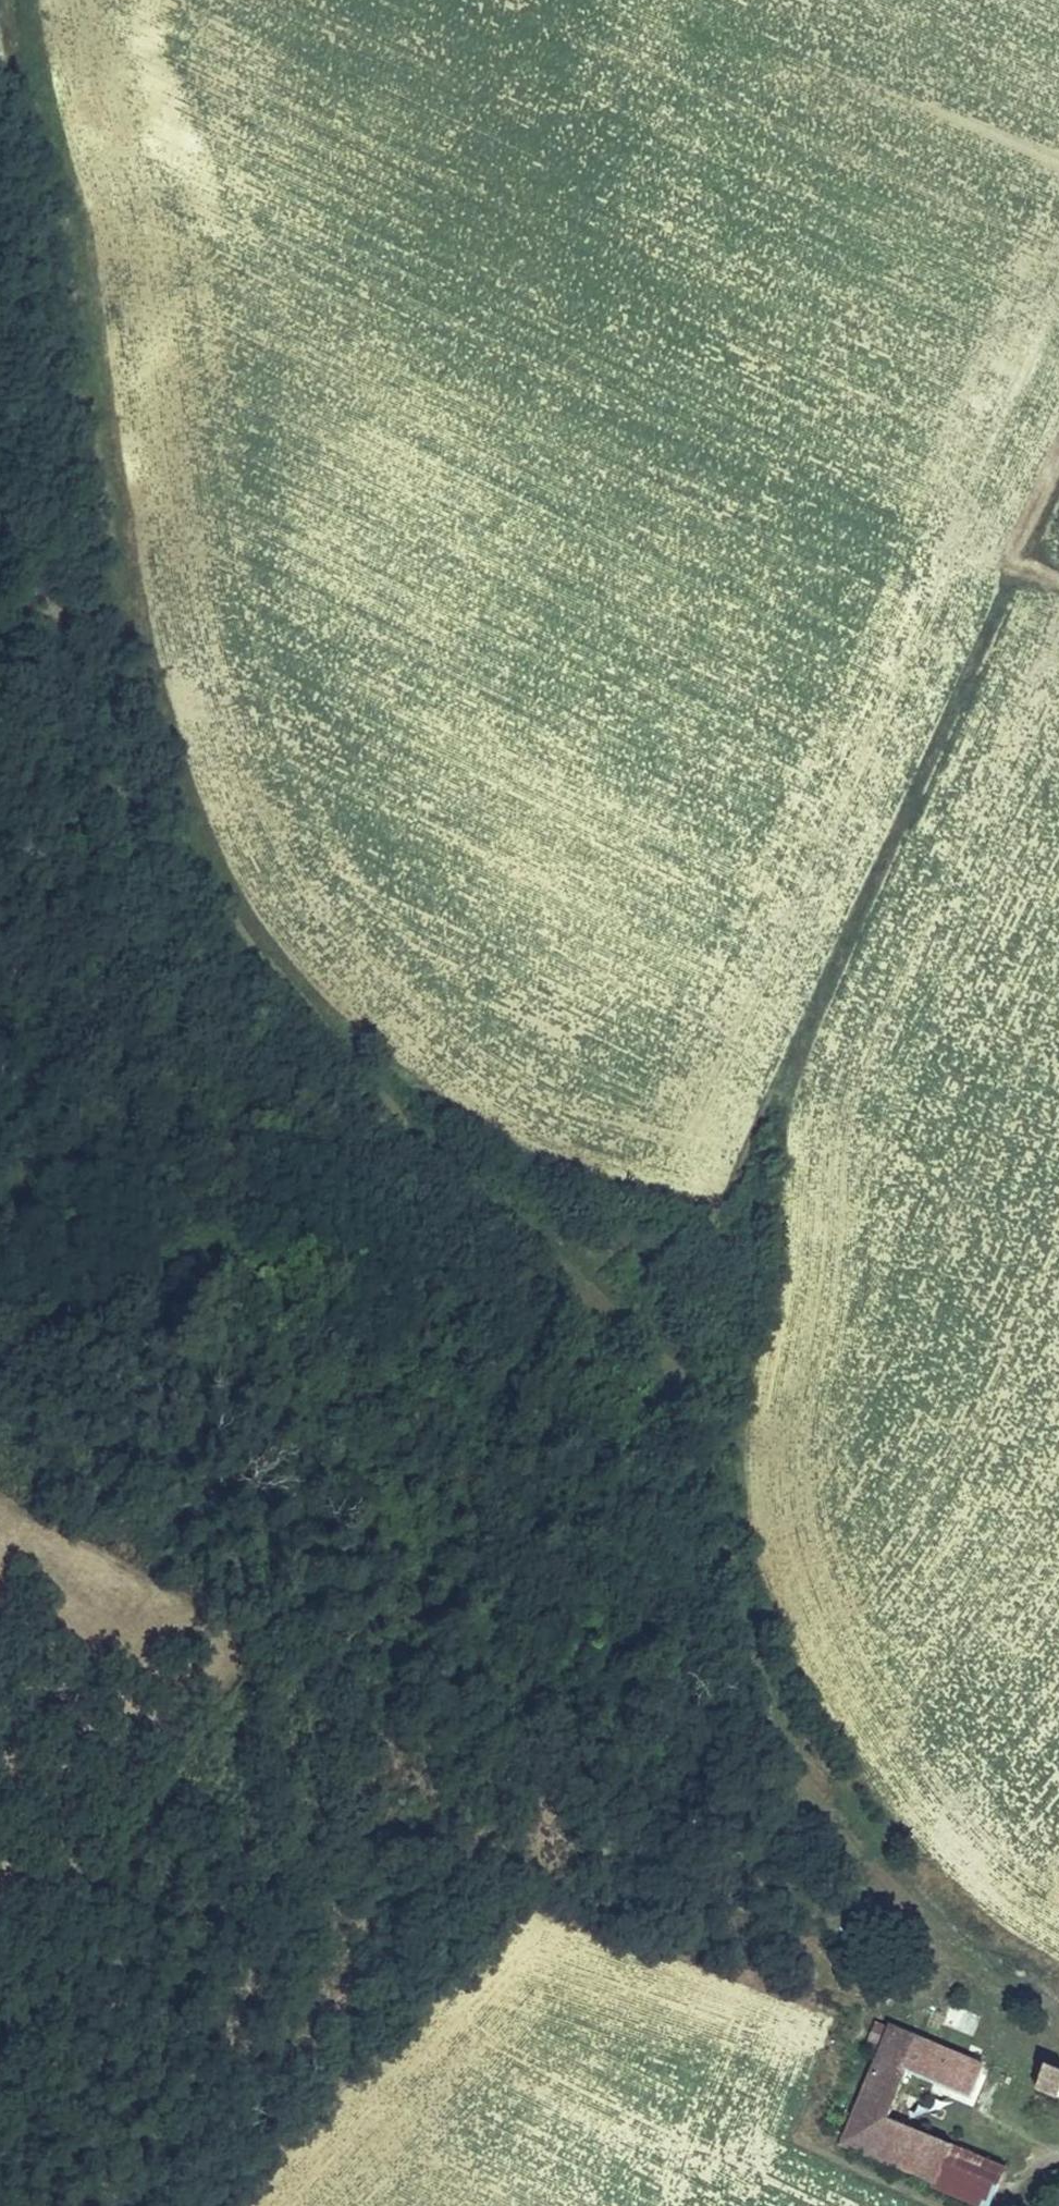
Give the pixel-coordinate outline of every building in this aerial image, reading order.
[(866,2046),(881,2052),(891,2028),(876,2022),(866,2046)] [(899,2123),(888,2119),(907,2073),(971,2100),(985,2067),(891,2028),(881,2052),(843,2144),(873,2156),(870,2162),(881,2167),(899,2123)] [(971,2045),(967,2056),(978,2060),(982,2050),(971,2045)] [(1058,2098),(1058,2070),(1047,2065),(1037,2089),(1058,2098)] [(1005,2168),(899,2123),(881,2167),(975,2205),(989,2205),(1005,2168)]
